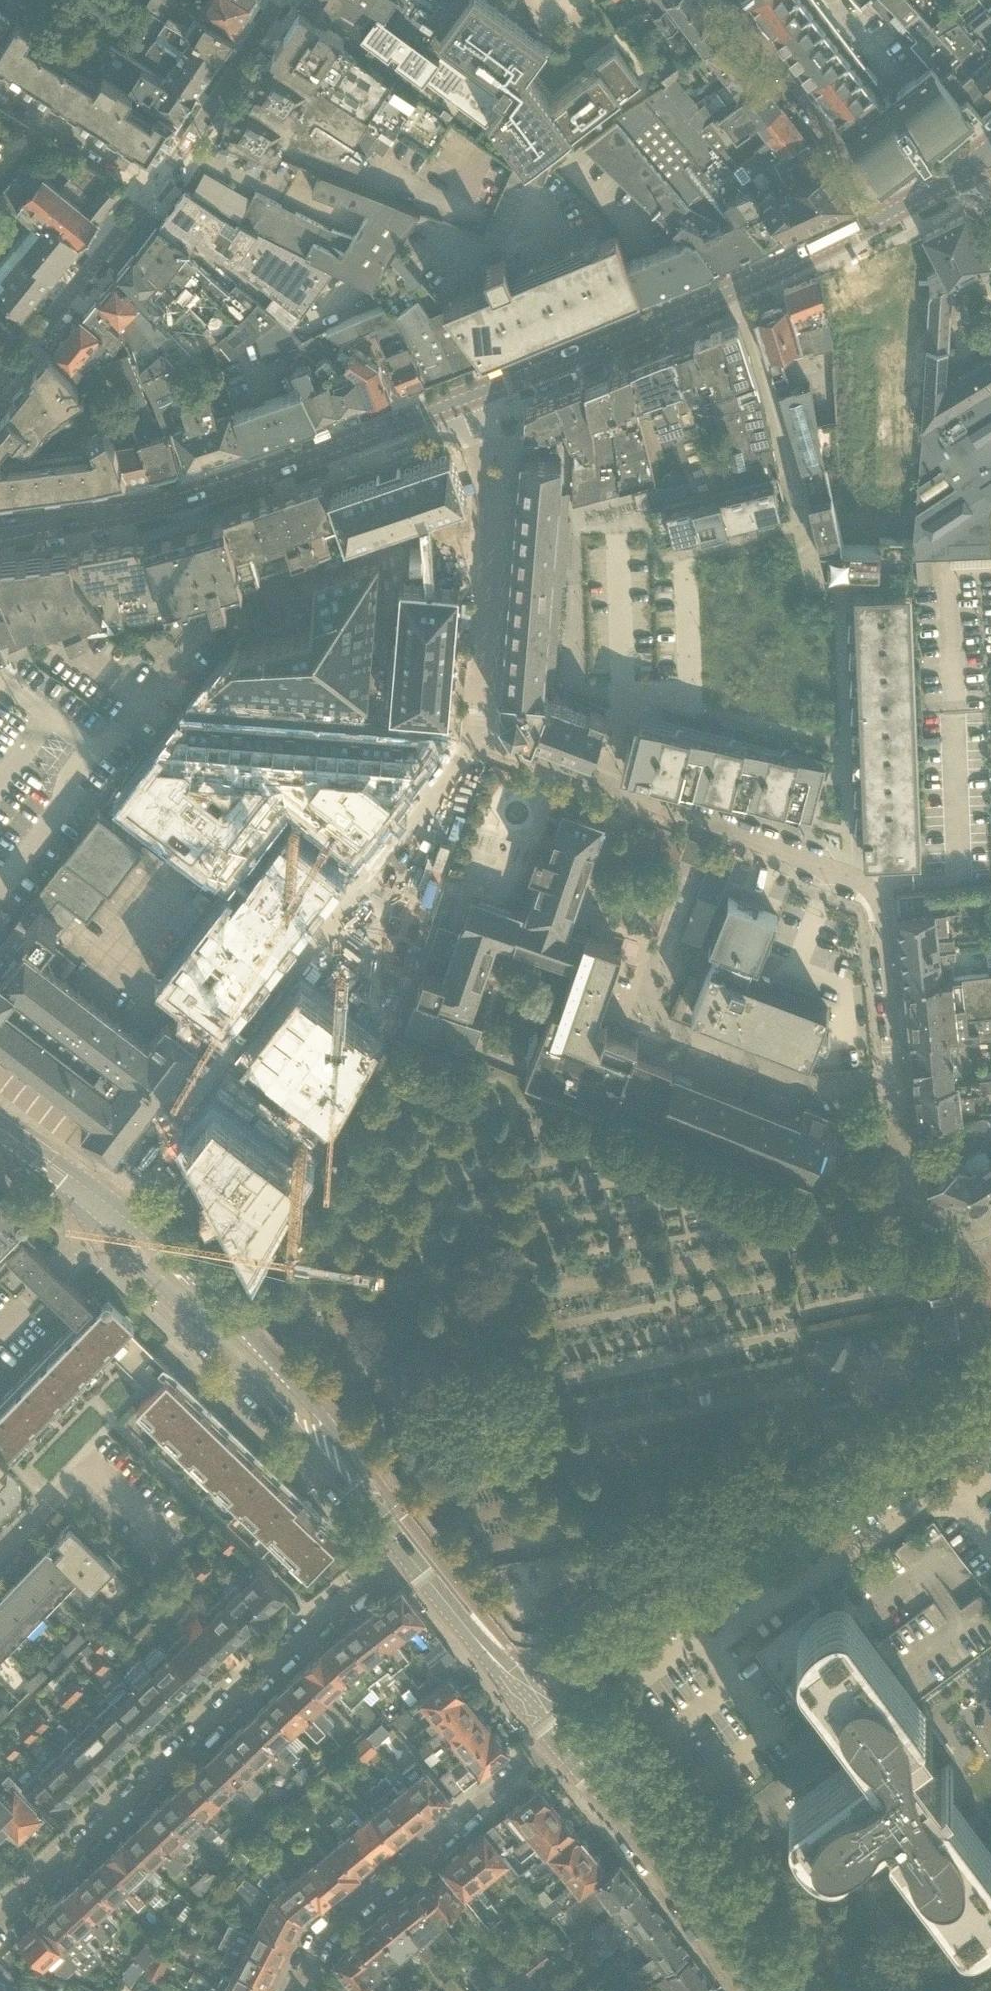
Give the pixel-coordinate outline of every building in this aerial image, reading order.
[(5,3),(20,12),(27,0),(7,0),(5,3)] [(144,6),(165,18),(166,19),(221,55),(233,35),(196,13),(199,8),(185,0),(135,0),(144,6)] [(214,0),(185,0),(199,8),(196,13),(233,35),(243,18),(214,0)] [(243,18),(254,0),(214,0),(243,18)] [(300,7),(327,24),(337,8),(363,24),(374,7),(369,4),(362,0),(305,0),(300,7)] [(369,4),(374,7),(377,9),(385,14),(427,45),(441,24),(408,0),(362,0),(369,4)] [(441,24),(444,20),(439,17),(451,0),(408,0),(441,24)] [(432,49),(442,56),(503,101),(489,121),(525,169),(534,162),(536,160),(538,159),(560,142),(640,81),(615,48),(551,105),(526,73),(547,45),(486,0),(468,0),(432,49)] [(661,5),(666,1),(667,0),(647,0),(653,8),(661,5)] [(654,16),(657,20),(657,21),(660,25),(676,13),(679,17),(700,0),(667,0),(666,1),(666,2),(667,3),(668,5),(665,8),(663,9),(654,16)] [(660,25),(664,29),(665,31),(667,34),(677,26),(682,31),(686,28),(691,34),(714,17),(701,0),(700,0),(679,17),(676,13),(660,25)] [(751,5),(762,19),(771,31),(812,0),(747,0),(751,5)] [(784,48),(828,14),(817,0),(812,0),(771,31),(784,48)] [(909,83),(948,130),(950,132),(980,109),(981,111),(984,109),(967,90),(961,95),(938,70),(939,68),(919,36),(887,0),(874,0),(873,2),(930,66),(909,83)] [(931,24),(909,0),(887,0),(919,36),(939,68),(938,70),(961,95),(967,90),(984,109),(990,102),(990,92),(931,24)] [(978,42),(982,38),(990,48),(990,0),(985,0),(990,5),(968,22),(966,21),(962,24),(978,42)] [(144,6),(133,25),(140,30),(168,46),(208,74),(217,59),(218,59),(221,55),(166,19),(165,18),(144,6)] [(300,7),(271,54),(372,118),(385,127),(395,133),(430,155),(451,124),(382,73),(340,43),(345,35),(300,7)] [(10,17),(11,16),(1,10),(0,9),(0,31),(10,17)] [(366,27),(362,33),(424,80),(442,56),(432,49),(427,45),(385,14),(377,9),(366,26),(366,27)] [(962,24),(949,9),(931,24),(990,92),(990,48),(982,38),(978,42),(962,24)] [(784,48),(796,64),(840,30),(828,14),(784,48)] [(133,146),(158,106),(79,55),(19,17),(0,46),(0,62),(133,146)] [(691,34),(704,51),(727,34),(714,17),(691,34)] [(208,74),(168,46),(140,30),(136,37),(148,45),(146,48),(160,57),(155,66),(196,92),(198,90),(197,89),(208,74)] [(796,64),(807,79),(851,45),(840,30),(796,64)] [(93,34),(79,55),(138,93),(158,106),(176,117),(179,119),(193,96),(196,92),(180,81),(166,72),(155,66),(152,70),(141,64),(130,57),(93,34)] [(704,51),(694,60),(709,80),(720,72),(723,75),(724,74),(726,73),(745,58),(727,34),(704,51)] [(807,79),(819,94),(863,61),(851,45),(807,79)] [(372,118),(271,54),(267,59),(262,60),(259,64),(260,70),(257,75),(251,77),(249,81),(250,86),(243,97),(238,98),(235,103),(236,108),(233,113),(227,115),(225,119),(226,124),(222,129),(218,136),(221,137),(222,135),(270,153),(270,152),(274,154),(275,152),(277,152),(282,144),(281,141),(342,164),(348,156),(361,165),(373,147),(379,137),(365,128),(372,118)] [(442,56),(424,80),(486,126),(489,121),(503,101),(442,56)] [(672,58),(653,73),(664,87),(683,72),(681,70),(672,58)] [(726,79),(715,88),(728,106),(729,105),(762,81),(745,58),(726,73),(724,74),(723,75),(726,79)] [(831,109),(866,82),(873,76),(876,80),(877,79),(863,61),(819,94),(831,109)] [(708,175),(732,210),(753,192),(744,182),(732,168),(718,152),(723,147),(731,140),(755,123),(780,105),(762,81),(729,105),(728,106),(707,122),(681,142),(700,165),(708,175)] [(837,118),(840,116),(873,90),(866,82),(831,109),(837,118)] [(909,83),(884,104),(919,147),(920,147),(925,154),(932,149),(927,141),(933,136),(936,141),(941,136),(948,130),(909,83)] [(873,90),(840,116),(844,121),(841,123),(855,142),(879,177),(881,178),(884,179),(885,182),(922,154),(917,148),(919,147),(884,104),(873,90)] [(614,120),(583,144),(668,223),(673,226),(687,234),(693,237),(695,235),(715,264),(749,249),(759,245),(757,243),(737,217),(736,216),(732,210),(708,175),(700,165),(681,142),(674,133),(665,122),(658,114),(644,97),(643,98),(643,99),(613,117),(614,120)] [(796,124),(780,105),(755,123),(767,139),(778,131),(781,135),(796,124)] [(158,106),(133,146),(150,157),(176,117),(158,106)] [(372,118),(365,128),(379,137),(385,127),(372,118)] [(737,164),(732,168),(744,182),(764,167),(763,166),(773,158),(773,157),(779,154),(808,140),(806,137),(796,124),(781,135),(778,131),(767,139),(753,149),(754,151),(754,152),(755,152),(737,164)] [(379,137),(373,147),(382,153),(384,150),(395,133),(385,127),(379,137)] [(781,189),(810,175),(827,166),(808,140),(779,154),(773,157),(773,158),(771,160),(763,166),(764,167),(773,177),(772,178),(781,189)] [(723,147),(718,152),(732,168),(737,164),(723,147)] [(112,181),(81,161),(59,186),(99,220),(100,218),(124,189),(115,183),(114,185),(111,183),(112,181)] [(810,175),(828,213),(847,205),(849,196),(827,166),(810,175)] [(59,186),(36,167),(22,184),(18,181),(11,182),(0,195),(0,200),(16,212),(18,209),(25,215),(31,220),(41,219),(43,219),(46,222),(49,217),(80,243),(98,220),(99,220),(59,186)] [(779,189),(781,189),(772,178),(773,177),(764,167),(744,182),(753,192),(758,197),(787,232),(808,222),(779,189)] [(255,192),(241,220),(284,244),(335,272),(369,290),(396,248),(399,244),(420,211),(320,172),(312,191),(341,202),(342,200),(369,210),(353,235),(322,225),(273,200),(255,192)] [(779,189),(808,222),(828,213),(810,175),(781,189),(779,189)] [(161,222),(160,224),(188,246),(189,244),(190,245),(195,239),(197,237),(206,244),(229,262),(234,266),(301,317),(323,287),(335,272),(284,244),(241,220),(236,218),(234,222),(185,188),(166,213),(165,215),(160,221),(161,222)] [(757,243),(759,245),(787,232),(758,197),(753,192),(732,210),(736,216),(757,243)] [(965,214),(923,236),(937,262),(979,242),(965,214)] [(18,240),(16,244),(23,249),(53,275),(79,244),(80,243),(49,217),(46,222),(43,219),(41,219),(31,220),(25,215),(22,219),(22,227),(26,230),(18,240)] [(160,221),(137,253),(176,294),(186,282),(193,288),(197,284),(237,320),(248,313),(250,310),(184,253),(190,245),(189,244),(188,246),(160,224),(161,222),(160,221)] [(456,320),(485,358),(489,356),(487,352),(498,347),(500,352),(581,318),(658,287),(644,255),(628,262),(616,234),(558,258),(512,277),(504,259),(485,267),(493,285),(444,305),(456,320)] [(651,252),(644,255),(658,287),(664,285),(671,282),(715,265),(715,264),(695,235),(693,237),(687,234),(684,239),(671,244),(655,250),(651,252)] [(927,270),(931,288),(931,294),(929,298),(921,426),(990,384),(990,356),(946,384),(951,283),(988,264),(990,267),(990,266),(990,262),(990,263),(988,260),(990,258),(990,259),(990,240),(989,237),(979,242),(937,262),(938,265),(933,267),(927,270)] [(16,244),(0,263),(0,296),(21,314),(53,275),(23,249),(16,244)] [(370,291),(382,305),(412,343),(426,380),(485,358),(456,320),(444,305),(396,248),(369,290),(370,291)] [(188,309),(175,296),(176,294),(137,253),(135,252),(116,275),(155,315),(156,315),(168,328),(188,309)] [(99,297),(98,298),(107,308),(121,323),(129,333),(128,334),(135,346),(133,348),(142,378),(176,362),(181,359),(193,353),(168,328),(156,315),(155,315),(116,275),(99,297)] [(819,276),(784,289),(788,301),(794,316),(798,331),(807,328),(813,351),(832,346),(832,339),(831,336),(827,321),(826,317),(824,306),(828,305),(819,276)] [(81,317),(67,334),(87,351),(89,352),(103,364),(104,364),(128,334),(129,333),(121,323),(107,308),(98,298),(96,299),(81,317)] [(779,305),(754,316),(767,360),(768,359),(776,384),(788,380),(787,376),(781,359),(777,347),(801,340),(798,331),(794,316),(788,301),(779,305)] [(248,315),(238,322),(252,338),(256,335),(276,318),(258,303),(248,315)] [(377,328),(394,370),(402,389),(426,380),(412,343),(382,305),(326,329),(340,338),(368,327),(370,331),(377,328)] [(5,335),(15,322),(0,310),(0,331),(5,335)] [(276,318),(256,335),(264,359),(302,340),(276,318)] [(238,322),(218,339),(231,355),(252,338),(238,322)] [(751,447),(758,478),(778,473),(778,471),(760,392),(749,356),(737,323),(722,330),(728,346),(739,401),(751,447)] [(899,342),(895,329),(887,331),(886,325),(872,329),(878,348),(899,342)] [(708,457),(718,489),(745,482),(758,478),(751,447),(739,401),(728,346),(722,330),(699,339),(718,386),(711,388),(725,453),(708,457)] [(51,354),(50,356),(52,358),(53,357),(67,372),(69,375),(73,381),(83,391),(104,364),(103,364),(89,352),(87,351),(67,334),(53,352),(52,351),(51,353),(51,354)] [(711,388),(718,386),(699,339),(670,351),(686,398),(711,388)] [(344,363),(349,367),(356,371),(367,401),(389,393),(378,363),(354,347),(344,341),(335,356),(344,363)] [(105,426),(83,440),(89,449),(7,460),(4,456),(28,428),(36,435),(63,403),(84,392),(73,381),(69,375),(53,357),(52,358),(50,356),(51,354),(51,353),(48,351),(32,371),(35,373),(0,417),(0,497),(78,487),(94,485),(124,478),(126,479),(127,479),(118,443),(116,443),(106,428),(105,426)] [(676,439),(690,481),(648,490),(651,504),(671,502),(691,496),(718,489),(708,457),(697,423),(695,423),(688,404),(686,398),(670,351),(631,366),(636,382),(636,403),(639,417),(647,415),(648,417),(655,415),(665,443),(676,439)] [(193,353),(181,359),(187,373),(201,368),(194,353),(193,353)] [(136,434),(138,440),(140,443),(152,473),(179,466),(168,436),(166,437),(165,434),(166,434),(162,423),(159,416),(153,418),(128,354),(108,361),(131,420),(136,434)] [(308,364),(294,369),(303,388),(318,420),(367,401),(356,371),(349,367),(340,371),(326,355),(315,364),(328,379),(316,384),(308,364)] [(176,362),(142,378),(159,416),(162,423),(174,419),(170,407),(184,402),(195,398),(187,373),(181,359),(176,362)] [(620,492),(655,483),(639,417),(636,403),(636,382),(631,366),(609,375),(614,391),(613,391),(619,411),(611,413),(613,427),(620,492)] [(599,498),(620,492),(613,427),(611,413),(619,411),(613,391),(614,391),(609,375),(585,385),(587,402),(593,427),(595,455),(597,473),(599,498)] [(788,380),(776,384),(778,393),(791,389),(788,380)] [(791,389),(778,393),(779,394),(780,394),(801,467),(802,468),(819,543),(843,544),(842,536),(835,510),(829,481),(840,478),(839,464),(837,417),(817,419),(810,384),(791,389)] [(921,427),(922,430),(913,538),(911,555),(931,554),(990,551),(990,531),(990,508),(990,384),(921,426),(921,427)] [(572,505),(599,498),(597,473),(595,455),(593,427),(587,402),(585,385),(559,395),(560,398),(558,399),(562,412),(559,415),(561,421),(567,436),(572,448),(572,505)] [(250,406),(234,412),(238,426),(245,445),(262,439),(268,437),(276,434),(318,420),(303,388),(297,390),(293,392),(261,403),(258,404),(250,406)] [(836,403),(849,405),(851,391),(839,389),(836,403)] [(209,394),(196,398),(215,455),(245,445),(234,412),(230,413),(230,411),(216,415),(209,394)] [(525,409),(523,434),(550,435),(551,424),(561,421),(559,415),(562,412),(558,399),(560,398),(559,395),(525,409)] [(196,398),(195,398),(184,402),(191,423),(175,429),(175,430),(175,431),(186,464),(215,455),(196,398)] [(131,420),(106,428),(116,443),(118,443),(127,479),(152,473),(140,443),(138,440),(136,434),(131,420)] [(550,435),(567,436),(561,421),(551,424),(550,435)] [(378,479),(329,496),(340,530),(340,529),(345,544),(466,503),(450,455),(449,455),(401,471),(399,468),(377,476),(378,479)] [(503,709),(500,711),(511,728),(514,726),(517,731),(521,729),(525,734),(532,737),(533,736),(575,752),(574,753),(589,759),(590,758),(591,758),(606,715),(590,709),(589,714),(551,700),(552,698),(551,698),(552,688),(544,687),(561,461),(523,457),(523,456),(520,456),(519,474),(520,474),(502,688),(501,688),(501,696),(504,701),(500,704),(503,709)] [(758,478),(745,482),(754,519),(781,512),(774,484),(779,483),(777,474),(778,474),(778,473),(758,478)] [(745,482),(718,489),(727,526),(754,519),(745,482)] [(340,530),(329,496),(325,485),(284,499),(305,562),(316,558),(316,560),(331,555),(325,535),(340,530)] [(634,492),(638,508),(650,505),(646,489),(634,492)] [(718,489),(691,496),(701,533),(727,526),(718,489)] [(671,502),(651,504),(652,506),(651,507),(660,543),(701,533),(691,496),(671,502)] [(284,499),(254,509),(268,552),(285,546),(291,566),(305,562),(284,499)] [(254,509),(224,520),(246,582),(259,577),(252,557),(268,552),(254,509)] [(843,544),(819,543),(821,550),(825,567),(847,568),(910,570),(911,555),(912,546),(877,545),(877,537),(910,538),(906,514),(866,512),(835,510),(842,536),(858,537),(858,544),(843,544)] [(145,540),(166,608),(204,597),(203,593),(208,591),(213,610),(227,606),(226,602),(224,593),(223,592),(243,587),(224,519),(198,528),(197,528),(202,546),(198,548),(192,537),(189,538),(190,539),(175,543),(175,542),(173,542),(173,544),(166,546),(165,544),(163,545),(164,546),(150,550),(147,542),(146,542),(145,540)] [(71,553),(70,553),(75,573),(92,595),(91,596),(117,628),(118,627),(117,626),(121,622),(152,618),(153,620),(154,620),(152,614),(167,610),(166,608),(145,540),(144,540),(134,542),(71,554),(71,553)] [(0,561),(0,583),(20,629),(37,622),(45,641),(52,638),(47,627),(63,620),(71,639),(89,631),(117,628),(91,596),(92,595),(75,573),(70,553),(0,561)] [(241,646),(203,695),(368,708),(371,659),(373,641),(379,562),(314,584),(310,626),(241,646)] [(394,667),(390,710),(449,714),(449,713),(451,687),(459,589),(459,587),(439,585),(436,585),(436,584),(400,581),(398,604),(399,604),(395,650),(395,651),(394,667)] [(26,643),(20,629),(0,583),(0,654),(26,643)] [(856,613),(863,796),(865,854),(865,860),(885,860),(895,859),(894,853),(915,852),(910,713),(905,595),(885,596),(884,591),(874,591),(855,592),(856,613)] [(650,777),(720,795),(811,819),(825,766),(641,719),(635,742),(629,741),(626,751),(622,770),(628,771),(650,777)] [(184,720),(126,795),(153,816),(156,819),(224,871),(227,873),(229,871),(286,796),(313,817),(317,820),(347,843),(353,847),(357,842),(374,819),(375,818),(381,810),(382,809),(424,754),(432,743),(435,739),(420,738),(196,721),(184,720)] [(578,807),(565,802),(561,812),(562,813),(553,838),(546,836),(541,849),(538,848),(537,850),(535,850),(527,872),(535,874),(530,890),(535,892),(527,916),(472,896),(468,907),(459,934),(439,927),(425,970),(423,970),(416,990),(431,995),(429,1002),(414,997),(407,1017),(405,1024),(472,1047),(482,1020),(467,1015),(469,1009),(471,1009),(495,939),(562,962),(561,965),(573,969),(560,1007),(553,1004),(525,1074),(611,1108),(616,1095),(812,1173),(833,1119),(805,1108),(799,1124),(671,1072),(672,1069),(632,1053),(638,1038),(596,1021),(621,948),(566,929),(602,824),(575,815),(578,807)] [(8,1053),(7,1054),(10,1057),(11,1056),(21,1063),(20,1064),(23,1067),(24,1065),(34,1073),(33,1074),(36,1077),(37,1075),(47,1083),(46,1085),(49,1087),(50,1086),(60,1094),(59,1095),(63,1097),(63,1096),(74,1104),(72,1105),(75,1107),(76,1106),(87,1114),(86,1115),(91,1119),(89,1122),(91,1123),(86,1130),(84,1128),(81,1132),(85,1135),(87,1133),(93,1138),(91,1140),(94,1142),(96,1140),(102,1145),(100,1147),(103,1149),(104,1146),(111,1151),(109,1153),(113,1156),(116,1152),(114,1151),(119,1145),(121,1146),(198,1045),(166,1021),(149,1044),(132,1030),(41,960),(39,959),(51,944),(44,939),(58,920),(65,926),(75,913),(77,910),(87,918),(143,845),(99,812),(93,819),(21,914),(12,926),(0,917),(0,1047),(8,1053)] [(168,982),(186,996),(222,1024),(284,943),(296,928),(336,875),(289,839),(249,892),(237,907),(230,901),(168,981),(168,982)] [(701,843),(695,860),(710,866),(700,894),(717,900),(734,855),(701,843)] [(716,949),(691,1012),(809,1059),(817,1039),(826,1043),(830,1033),(821,1029),(829,1010),(764,984),(766,979),(768,980),(769,980),(770,978),(768,978),(766,977),(765,976),(764,975),(763,975),(763,974),(762,973),(762,971),(762,970),(762,969),(762,968),(762,967),(763,966),(765,960),(763,959),(761,965),(758,964),(777,916),(781,917),(792,890),(740,869),(729,897),(709,947),(716,949)] [(900,896),(902,918),(929,916),(926,892),(896,896),(896,897),(900,896)] [(898,919),(902,953),(954,947),(953,939),(938,940),(937,934),(948,933),(946,914),(929,916),(902,918),(898,919)] [(954,947),(902,953),(905,982),(952,977),(951,963),(949,963),(949,959),(956,958),(954,947)] [(693,965),(705,970),(712,953),(699,948),(693,965)] [(952,977),(955,1007),(990,1002),(990,973),(952,977)] [(952,977),(905,982),(911,1036),(958,1030),(955,1007),(952,977)] [(253,1047),(247,1056),(330,1120),(374,1041),(301,985),(253,1047)] [(958,1030),(911,1036),(916,1086),(965,1080),(962,1058),(954,1058),(954,1055),(961,1054),(958,1030)] [(916,1086),(920,1120),(962,1115),(969,1114),(968,1109),(975,1108),(973,1097),(983,1096),(987,1090),(990,1090),(990,1077),(965,1080),(916,1086)] [(215,1098),(187,1134),(253,1257),(304,1166),(215,1098)] [(971,1118),(984,1139),(990,1134),(990,1126),(986,1118),(972,1118),(971,1118)] [(973,1153),(981,1166),(982,1168),(990,1182),(990,1134),(984,1139),(979,1142),(984,1150),(979,1151),(973,1153)] [(925,1171),(927,1190),(934,1192),(948,1198),(950,1199),(951,1200),(966,1205),(972,1208),(976,1206),(987,1199),(990,1197),(990,1182),(982,1168),(981,1166),(973,1153),(972,1153),(967,1158),(963,1164),(961,1170),(925,1171)] [(108,1351),(129,1330),(134,1324),(108,1299),(102,1305),(85,1287),(80,1292),(68,1280),(66,1279),(58,1271),(50,1264),(49,1263),(48,1261),(36,1249),(40,1245),(23,1228),(28,1222),(2,1197),(0,1198),(0,1262),(8,1254),(28,1273),(34,1279),(35,1280),(42,1287),(52,1297),(56,1301),(77,1321),(0,1400),(0,1522),(3,1521),(7,1525),(23,1509),(19,1504),(21,1496),(19,1486),(13,1477),(5,1469),(14,1459),(9,1454),(108,1351)] [(954,1299),(933,1304),(935,1314),(956,1310),(954,1299)] [(129,1330),(108,1351),(148,1390),(132,1405),(308,1575),(335,1547),(309,1522),(313,1517),(324,1527),(330,1521),(304,1496),(302,1498),(288,1485),(283,1490),(272,1479),(277,1474),(263,1460),(257,1465),(246,1454),(251,1449),(237,1435),(232,1440),(220,1429),(226,1424),(211,1410),(205,1415),(194,1405),(200,1399),(185,1385),(180,1390),(168,1379),(174,1374),(129,1330)] [(936,1351),(924,1354),(927,1368),(939,1365),(936,1351)] [(613,1515),(604,1516),(609,1540),(618,1539),(613,1515)] [(131,1588),(138,1581),(113,1556),(109,1560),(89,1540),(92,1536),(74,1518),(56,1537),(58,1539),(0,1599),(0,1662),(80,1579),(91,1589),(111,1568),(131,1588)] [(761,1648),(788,1685),(783,1689),(801,1713),(807,1721),(812,1717),(840,1755),(874,1730),(885,1744),(873,1753),(865,1742),(853,1751),(855,1754),(820,1780),(821,1782),(810,1790),(806,1785),(794,1795),(809,1816),(807,1818),(808,1820),(815,1814),(831,1835),(855,1817),(894,1788),(904,1801),(893,1810),(897,1815),(901,1821),(902,1822),(906,1819),(959,1889),(954,1892),(955,1893),(964,1905),(974,1897),(984,1889),(986,1892),(988,1891),(985,1886),(983,1884),(990,1878),(990,1851),(990,1850),(939,1781),(953,1770),(946,1760),(940,1764),(914,1728),(933,1714),(923,1702),(920,1704),(916,1698),(973,1656),(974,1653),(990,1641),(990,1619),(974,1596),(983,1589),(976,1579),(974,1580),(963,1566),(953,1551),(938,1531),(933,1525),(925,1530),(923,1527),(841,1588),(761,1648)] [(217,1542),(228,1553),(236,1545),(226,1534),(217,1542)] [(190,1567),(201,1578),(209,1570),(199,1559),(190,1567)] [(256,1565),(239,1581),(267,1611),(275,1604),(276,1601),(283,1594),(256,1565)] [(173,1584),(183,1595),(192,1587),(181,1576),(173,1584)] [(239,1581),(221,1598),(251,1629),(268,1613),(267,1611),(239,1581)] [(161,1595),(172,1606),(180,1598),(169,1587),(161,1595)] [(401,1588),(382,1603),(406,1634),(416,1626),(431,1647),(422,1654),(436,1671),(437,1672),(455,1657),(401,1588)] [(221,1598),(204,1614),(207,1618),(219,1630),(216,1632),(228,1645),(231,1643),(237,1637),(240,1637),(249,1629),(250,1630),(251,1629),(221,1598)] [(98,1611),(106,1619),(115,1611),(108,1603),(98,1611)] [(382,1603),(363,1617),(400,1664),(410,1657),(397,1641),(406,1634),(382,1603)] [(144,1610),(138,1616),(149,1629),(156,1622),(144,1610)] [(149,1629),(138,1616),(128,1625),(140,1637),(149,1629)] [(200,1618),(184,1633),(212,1663),(221,1656),(221,1652),(228,1645),(216,1632),(219,1630),(207,1618),(205,1621),(201,1617),(200,1618)] [(363,1617),(345,1632),(369,1663),(378,1675),(387,1668),(388,1668),(389,1668),(391,1672),(400,1664),(363,1617)] [(79,1632),(61,1649),(67,1654),(85,1638),(84,1637),(79,1632)] [(328,1645),(321,1652),(362,1695),(363,1694),(371,1686),(369,1683),(369,1682),(378,1675),(369,1663),(345,1632),(328,1645)] [(99,1633),(91,1640),(101,1650),(109,1643),(99,1633)] [(184,1633),(167,1649),(194,1678),(200,1672),(203,1672),(212,1663),(184,1633)] [(160,1642),(143,1659),(178,1696),(186,1688),(187,1685),(194,1678),(167,1649),(160,1642)] [(82,1650),(93,1662),(100,1655),(89,1644),(82,1650)] [(61,1649),(52,1659),(57,1665),(67,1654),(61,1649)] [(321,1652),(300,1671),(327,1700),(337,1690),(351,1705),(362,1695),(321,1652)] [(92,1663),(102,1674),(110,1666),(100,1655),(93,1662),(92,1663)] [(142,1658),(124,1674),(135,1686),(147,1698),(144,1701),(157,1714),(159,1711),(166,1705),(169,1705),(178,1696),(143,1659),(142,1658)] [(52,1659),(47,1664),(52,1670),(57,1665),(52,1659)] [(24,1684),(24,1685),(29,1691),(30,1690),(31,1689),(47,1674),(42,1668),(24,1684)] [(300,1671),(283,1687),(324,1730),(334,1722),(320,1707),(327,1700),(300,1671)] [(436,1671),(418,1686),(424,1695),(433,1687),(443,1679),(437,1672),(436,1671)] [(48,1682),(58,1692),(65,1685),(55,1675),(48,1682)] [(413,1704),(394,1720),(402,1730),(421,1714),(426,1710),(433,1719),(464,1695),(464,1694),(449,1675),(443,1679),(433,1687),(424,1695),(420,1699),(413,1704)] [(72,1679),(65,1685),(77,1698),(84,1691),(72,1679)] [(124,1679),(107,1695),(112,1701),(141,1731),(149,1723),(149,1721),(157,1714),(144,1701),(147,1698),(135,1686),(133,1689),(124,1679)] [(77,1698),(65,1685),(58,1692),(57,1694),(68,1706),(77,1698)] [(363,1694),(370,1702),(371,1703),(371,1704),(379,1696),(371,1686),(363,1694)] [(283,1687),(266,1703),(293,1732),(294,1731),(302,1724),(316,1738),(324,1730),(283,1687)] [(427,1742),(418,1750),(424,1757),(434,1749),(478,1714),(464,1695),(433,1719),(434,1719),(435,1720),(441,1728),(426,1740),(427,1742)] [(112,1701),(95,1717),(123,1746),(129,1740),(132,1740),(141,1731),(112,1701)] [(364,1701),(355,1709),(367,1722),(376,1714),(364,1701)] [(266,1703),(249,1720),(290,1763),(291,1763),(297,1757),(300,1754),(296,1750),(304,1742),(294,1731),(293,1732),(266,1703)] [(0,1708),(0,1720),(10,1710),(4,1704),(0,1708)] [(33,1716),(30,1719),(41,1730),(43,1728),(48,1723),(42,1716),(41,1715),(38,1712),(33,1716)] [(457,1747),(463,1755),(494,1731),(493,1730),(492,1731),(478,1714),(434,1749),(442,1759),(457,1747)] [(95,1717),(78,1734),(107,1764),(115,1756),(115,1753),(123,1746),(95,1717)] [(249,1720),(232,1736),(259,1765),(268,1756),(282,1771),(290,1763),(249,1720)] [(381,1722),(367,1735),(376,1745),(390,1732),(381,1722)] [(27,1723),(19,1730),(30,1741),(38,1734),(27,1723)] [(450,1768),(440,1777),(443,1780),(454,1794),(509,1750),(494,1731),(463,1755),(465,1758),(471,1765),(460,1774),(457,1777),(454,1773),(453,1772),(450,1768)] [(61,1750),(60,1751),(64,1755),(75,1766),(72,1769),(85,1782),(88,1779),(95,1773),(97,1773),(107,1764),(78,1734),(62,1749),(61,1750)] [(232,1736),(212,1755),(253,1799),(265,1787),(251,1772),(259,1765),(232,1736)] [(379,1751),(366,1736),(350,1750),(363,1765),(379,1751)] [(1,1748),(12,1760),(22,1751),(11,1739),(1,1748)] [(56,1754),(41,1769),(70,1799),(78,1792),(78,1789),(84,1782),(85,1782),(72,1769),(75,1766),(64,1755),(61,1757),(58,1753),(56,1754)] [(212,1755),(195,1771),(222,1800),(231,1791),(245,1806),(253,1799),(212,1755)] [(297,1757),(291,1763),(298,1770),(304,1764),(297,1757)] [(419,1760),(400,1775),(406,1783),(430,1813),(431,1814),(450,1798),(437,1783),(419,1760)] [(39,1771),(23,1786),(29,1793),(53,1818),(71,1801),(69,1800),(70,1799),(41,1769),(39,1771)] [(195,1771),(177,1788),(219,1831),(227,1823),(213,1808),(222,1800),(195,1771)] [(298,1771),(292,1776),(299,1783),(305,1778),(298,1771)] [(9,1827),(20,1838),(42,1817),(24,1798),(29,1793),(23,1786),(11,1772),(0,1782),(0,1835),(9,1827)] [(385,1776),(376,1783),(412,1827),(430,1813),(406,1783),(397,1790),(385,1776)] [(379,1805),(370,1813),(394,1842),(412,1827),(376,1783),(367,1790),(379,1805)] [(315,1784),(298,1799),(308,1811),(325,1796),(315,1784)] [(503,1816),(518,1835),(525,1830),(555,1807),(547,1797),(548,1795),(544,1789),(541,1789),(539,1787),(503,1816)] [(177,1788),(160,1804),(187,1833),(192,1838),(201,1830),(210,1839),(212,1838),(219,1831),(177,1788)] [(184,1863),(192,1856),(189,1852),(198,1844),(187,1833),(160,1804),(143,1820),(184,1863)] [(349,1806),(340,1813),(376,1857),(394,1842),(370,1813),(361,1820),(349,1806)] [(528,1834),(512,1847),(521,1857),(529,1850),(537,1861),(575,1831),(571,1826),(571,1823),(567,1818),(564,1818),(555,1807),(525,1830),(526,1832),(528,1834)] [(278,1812),(270,1820),(277,1829),(285,1821),(278,1812)] [(343,1835),(333,1843),(357,1872),(376,1857),(340,1813),(331,1820),(343,1835)] [(250,1818),(244,1823),(249,1829),(255,1824),(250,1818)] [(143,1820),(126,1837),(153,1865),(162,1856),(176,1871),(184,1863),(143,1820)] [(244,1823),(237,1829),(243,1835),(249,1829),(244,1823)] [(506,1840),(493,1825),(483,1833),(496,1849),(506,1840)] [(267,1838),(260,1829),(249,1838),(257,1847),(267,1838)] [(219,1831),(212,1838),(218,1845),(225,1838),(219,1831)] [(562,1871),(563,1873),(590,1850),(590,1849),(590,1847),(586,1842),(583,1842),(575,1831),(537,1861),(531,1866),(538,1875),(547,1868),(554,1877),(562,1871)] [(483,1833),(462,1850),(475,1865),(477,1863),(487,1875),(485,1877),(487,1879),(498,1869),(510,1884),(519,1877),(507,1862),(501,1855),(496,1849),(483,1833)] [(312,1835),(303,1843),(340,1888),(358,1873),(357,1872),(333,1843),(324,1850),(312,1835)] [(126,1837),(106,1856),(146,1899),(148,1897),(156,1890),(158,1888),(144,1873),(153,1865),(126,1837)] [(306,1865),(296,1873),(320,1903),(321,1903),(340,1888),(303,1843),(294,1850),(306,1865)] [(240,1850),(232,1858),(242,1866),(249,1857),(240,1850)] [(441,1868),(443,1870),(466,1899),(476,1911),(488,1925),(502,1914),(490,1900),(486,1903),(475,1889),(487,1879),(485,1877),(487,1875),(477,1863),(475,1865),(462,1850),(441,1868)] [(543,1906),(551,1915),(565,1904),(607,1870),(600,1861),(600,1859),(596,1854),(594,1854),(590,1850),(563,1873),(572,1884),(543,1906)] [(909,1852),(865,1886),(886,1913),(930,1879),(909,1852)] [(106,1856),(88,1873),(115,1901),(124,1892),(138,1907),(146,1899),(106,1856)] [(607,1870),(565,1904),(569,1909),(579,1923),(610,1901),(611,1900),(613,1902),(639,1884),(620,1861),(607,1871),(607,1870)] [(264,1872),(257,1880),(267,1889),(300,1919),(320,1903),(296,1873),(286,1882),(283,1878),(281,1876),(274,1867),(272,1868),(270,1869),(264,1872)] [(420,1889),(417,1892),(440,1920),(462,1902),(463,1902),(466,1899),(443,1870),(427,1883),(424,1882),(419,1886),(420,1889)] [(208,1871),(199,1879),(206,1887),(214,1876),(208,1871)] [(88,1873),(71,1889),(112,1932),(120,1924),(106,1909),(115,1901),(88,1873)] [(245,1876),(237,1886),(248,1898),(251,1901),(257,1907),(263,1910),(257,1921),(290,1938),(300,1919),(267,1889),(265,1891),(255,1884),(245,1876)] [(206,1887),(199,1879),(191,1887),(199,1896),(206,1887)] [(534,1896),(521,1880),(512,1887),(525,1903),(534,1896)] [(590,1929),(598,1939),(650,1900),(641,1887),(639,1884),(611,1904),(612,1906),(615,1904),(618,1909),(590,1929)] [(71,1889),(53,1905),(80,1934),(86,1940),(95,1932),(103,1940),(112,1932),(71,1889)] [(156,1890),(148,1897),(157,1907),(165,1899),(156,1890)] [(406,1896),(394,1906),(419,1937),(425,1944),(437,1933),(442,1939),(443,1938),(450,1933),(440,1920),(417,1892),(410,1897),(406,1896)] [(206,1897),(198,1911),(209,1917),(217,1903),(206,1897)] [(598,1939),(586,1953),(595,1962),(606,1950),(620,1940),(624,1945),(637,1935),(662,1917),(650,1900),(598,1939)] [(192,1906),(187,1902),(177,1915),(182,1919),(192,1906)] [(53,1905),(36,1922),(77,1965),(94,1948),(80,1934),(53,1905)] [(394,1906),(374,1923),(399,1953),(400,1952),(403,1956),(417,1949),(419,1951),(425,1944),(419,1937),(394,1906)] [(629,1952),(619,1960),(625,1969),(675,1933),(662,1917),(637,1935),(624,1945),(629,1952)] [(157,1924),(156,1925),(165,1934),(166,1933),(168,1931),(172,1927),(164,1918),(157,1924)] [(232,1922),(227,1932),(280,1959),(290,1938),(257,1921),(251,1932),(232,1922)] [(36,1922),(19,1938),(32,1953),(43,1965),(66,1975),(77,1965),(36,1922)] [(365,1934),(354,1943),(378,1970),(379,1969),(384,1974),(392,1967),(388,1962),(399,1953),(374,1923),(365,1930),(365,1934)] [(560,1928),(543,1941),(551,1953),(568,1940),(560,1928)] [(227,1932),(220,1945),(227,1948),(222,1959),(234,1965),(235,1964),(269,1981),(280,1959),(227,1932)] [(443,1938),(452,1950),(459,1944),(450,1933),(443,1938)] [(675,1933),(625,1969),(634,1981),(657,1964),(662,1970),(688,1951),(675,1933)] [(172,1938),(161,1952),(168,1956),(170,1957),(171,1957),(177,1948),(172,1938)] [(151,1940),(134,1956),(139,1961),(144,1966),(159,1948),(151,1940)] [(335,1959),(333,1964),(346,1979),(350,1983),(355,1989),(378,1970),(354,1943),(351,1942),(345,1947),(345,1951),(335,1959)] [(419,1951),(427,1961),(434,1955),(425,1944),(419,1951)] [(541,1946),(520,1963),(528,1973),(531,1977),(538,1971),(545,1965),(548,1962),(552,1959),(551,1958),(541,1946)] [(160,1954),(150,1967),(163,1974),(170,1959),(160,1954)] [(707,1977),(690,1955),(656,1980),(664,1990),(689,1990),(707,1977)] [(133,1962),(122,1973),(125,1975),(123,1977),(130,1985),(131,1985),(135,1980),(144,1967),(144,1966),(139,1961),(136,1964),(133,1962)] [(508,1987),(528,1973),(520,1963),(520,1962),(500,1977),(508,1987)] [(10,1981),(13,1976),(0,1964),(0,1990),(22,1990),(23,1988),(10,1981)] [(206,1977),(234,1990),(264,1990),(269,1981),(235,1964),(229,1976),(211,1967),(206,1977)] [(476,1965),(466,1973),(480,1990),(481,1990),(490,1984),(476,1965)] [(532,1977),(544,1990),(550,1990),(560,1981),(545,1965),(538,1971),(532,1977)] [(150,1967),(144,1974),(146,1975),(148,1976),(159,1981),(163,1974),(150,1967)] [(206,1977),(198,1973),(192,1984),(205,1990),(234,1990),(206,1977)] [(531,1978),(528,1973),(508,1987),(511,1990),(524,1990),(535,1983),(531,1978)] [(389,1974),(385,1977),(386,1978),(394,1987),(399,1983),(401,1982),(401,1981),(395,1975),(392,1978),(392,1977),(389,1974)] [(442,1983),(449,1990),(465,1990),(452,1975),(442,1983)] [(707,1977),(689,1990),(717,1990),(707,1977)] [(117,1990),(119,1990),(129,1990),(132,1988),(125,1981),(117,1990)]
